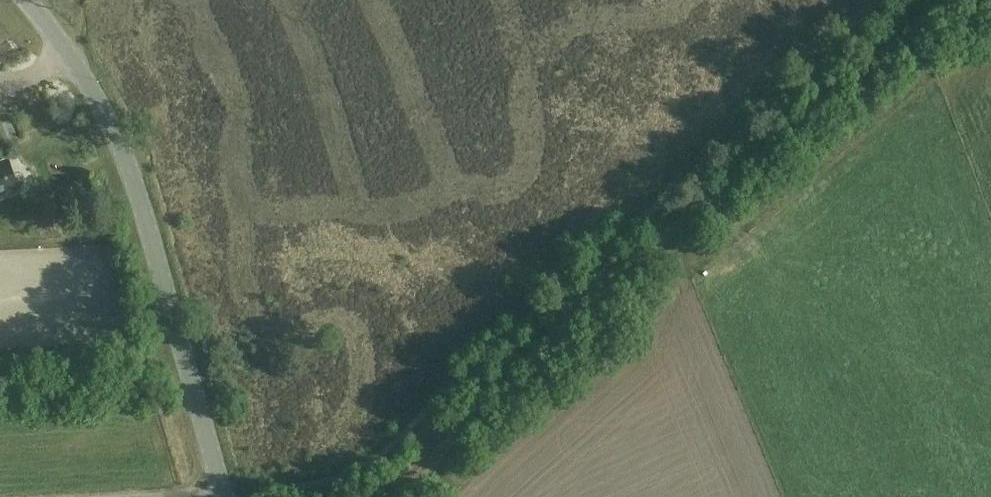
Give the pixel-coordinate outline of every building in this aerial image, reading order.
[(22,193),(20,187),(10,161),(0,165),(0,202),(22,193)]
